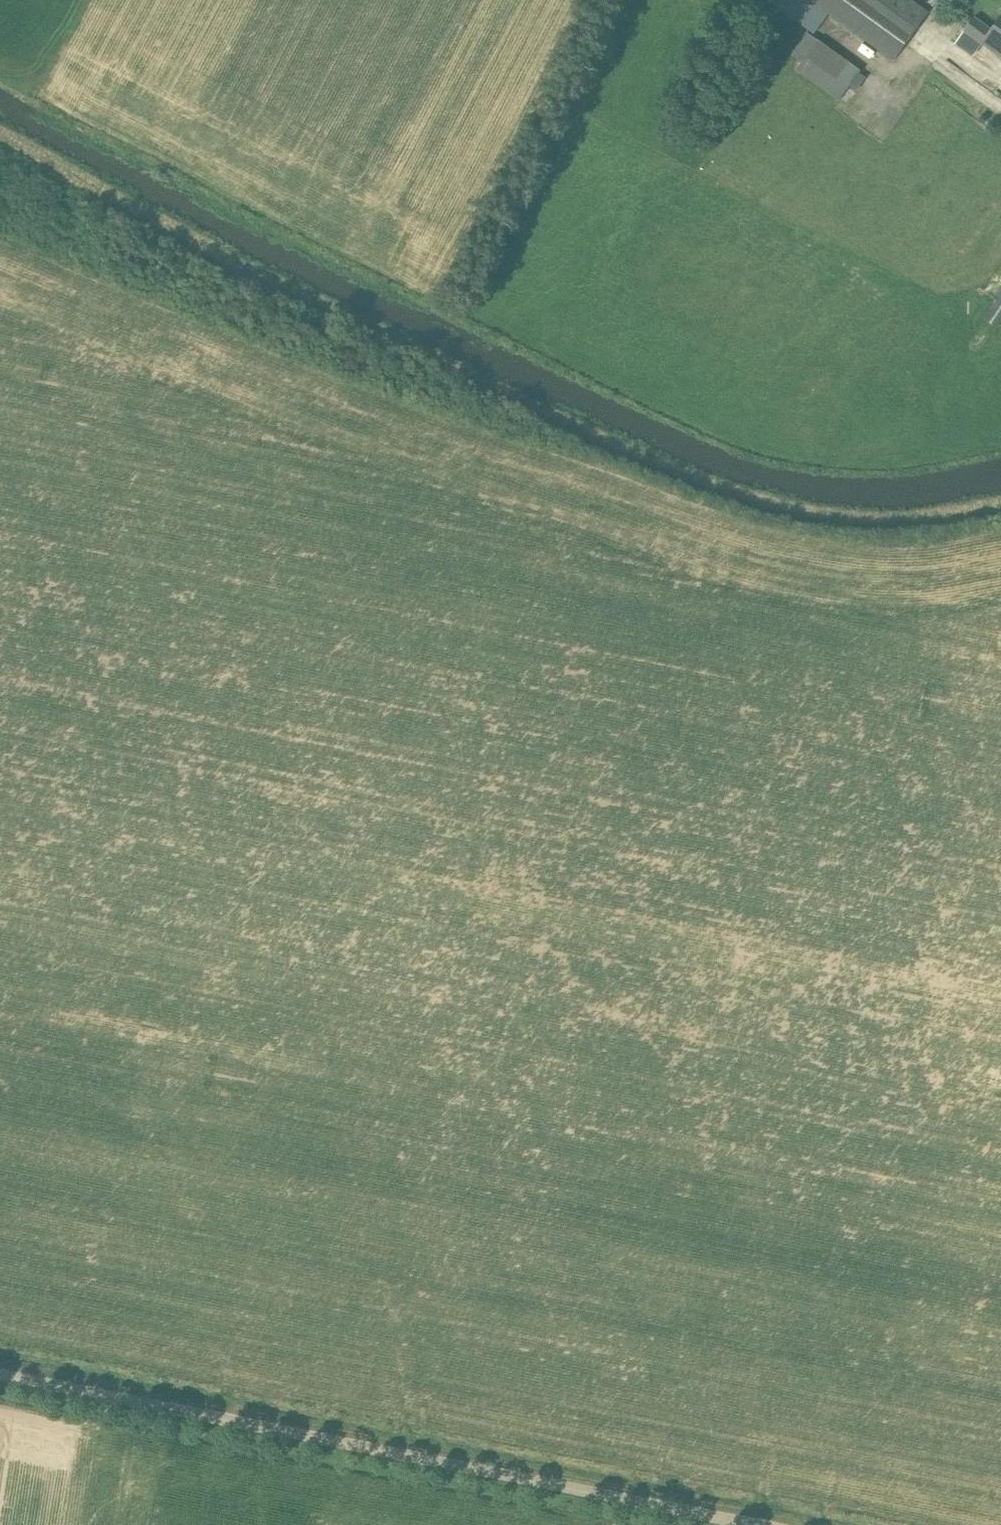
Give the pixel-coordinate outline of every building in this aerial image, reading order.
[(914,0),(809,0),(892,61),(928,10),(914,0)] [(991,29),(974,17),(955,44),(973,57),(982,43),(1000,56),(1000,14),(991,29)] [(801,61),(796,68),(838,99),(860,68),(808,30),(791,54),(801,61)] [(985,318),(1000,328),(1000,293),(985,318)]
